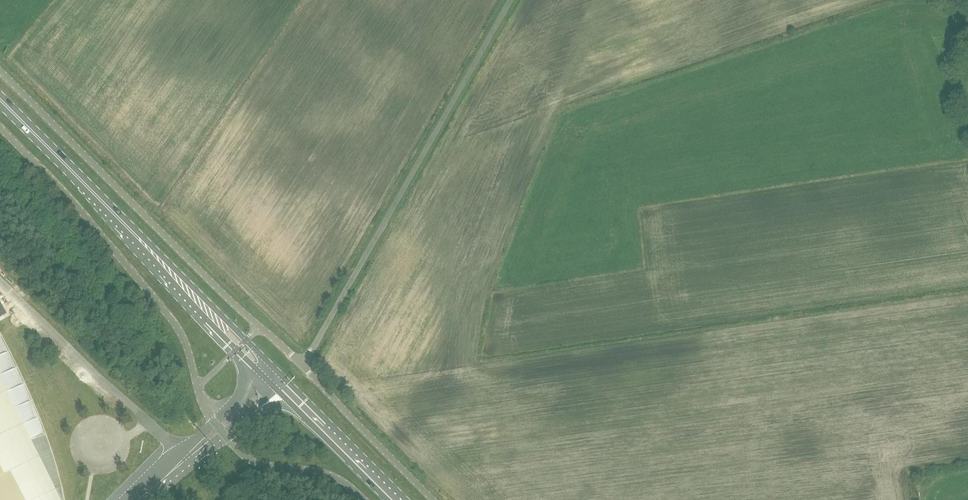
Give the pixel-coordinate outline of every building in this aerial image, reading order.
[(61,487),(56,469),(51,451),(45,434),(40,420),(32,401),(24,384),(17,367),(9,351),(0,335),(0,499),(63,499),(61,487)]
